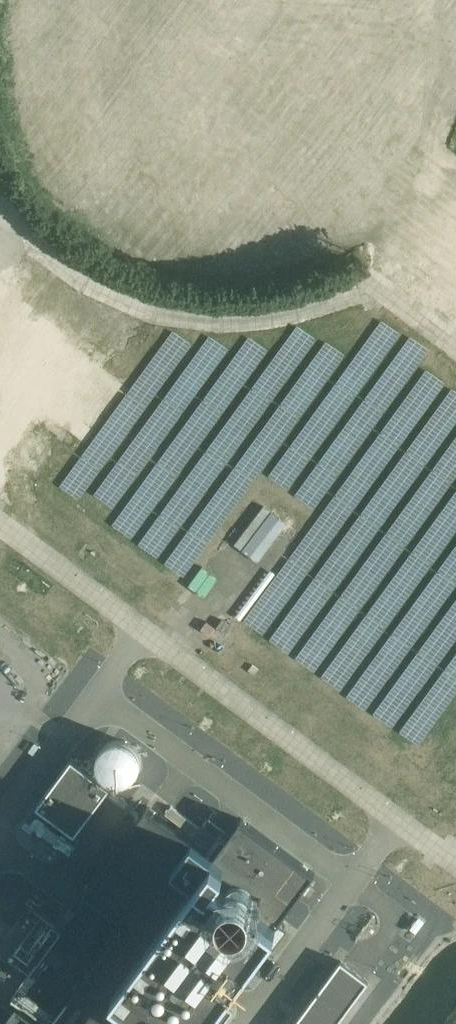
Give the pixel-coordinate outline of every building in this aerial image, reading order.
[(393,254),(383,266),(413,291),(423,278),(393,254)] [(335,498),(246,615),(373,711),(362,687),(380,678),(363,665),(375,650),(359,657),(354,648),(377,636),(376,636),(389,629),(384,595),(407,584),(409,597),(413,581),(344,444),(358,426),(237,393),(200,411),(199,404),(134,386),(107,422),(214,502),(268,430),(341,485),(347,484),(351,491),(362,494),(335,498)] [(279,517),(264,506),(235,543),(250,555),(279,517)] [(259,670),(252,665),(248,672),(254,676),(259,670)] [(97,753),(95,761),(97,770),(102,777),(109,782),(118,783),(126,781),(134,777),(138,769),(140,761),(138,752),(133,745),(126,741),(117,739),(109,741),(102,746),(97,753)] [(109,787),(71,759),(36,806),(74,834),(109,787)] [(233,1011),(220,1001),(228,989),(315,873),(241,818),(214,855),(155,812),(147,806),(83,891),(124,922),(48,1023),(223,1023),(233,1011)] [(200,827),(171,806),(165,813),(194,835),(200,827)] [(74,846),(36,817),(30,825),(69,854),(74,846)] [(419,918),(411,927),(416,930),(423,921),(419,918)] [(293,1023),(336,1023),(368,980),(354,970),(341,960),(293,1023)] [(17,1004),(2,1023),(44,1023),(17,1004)]
